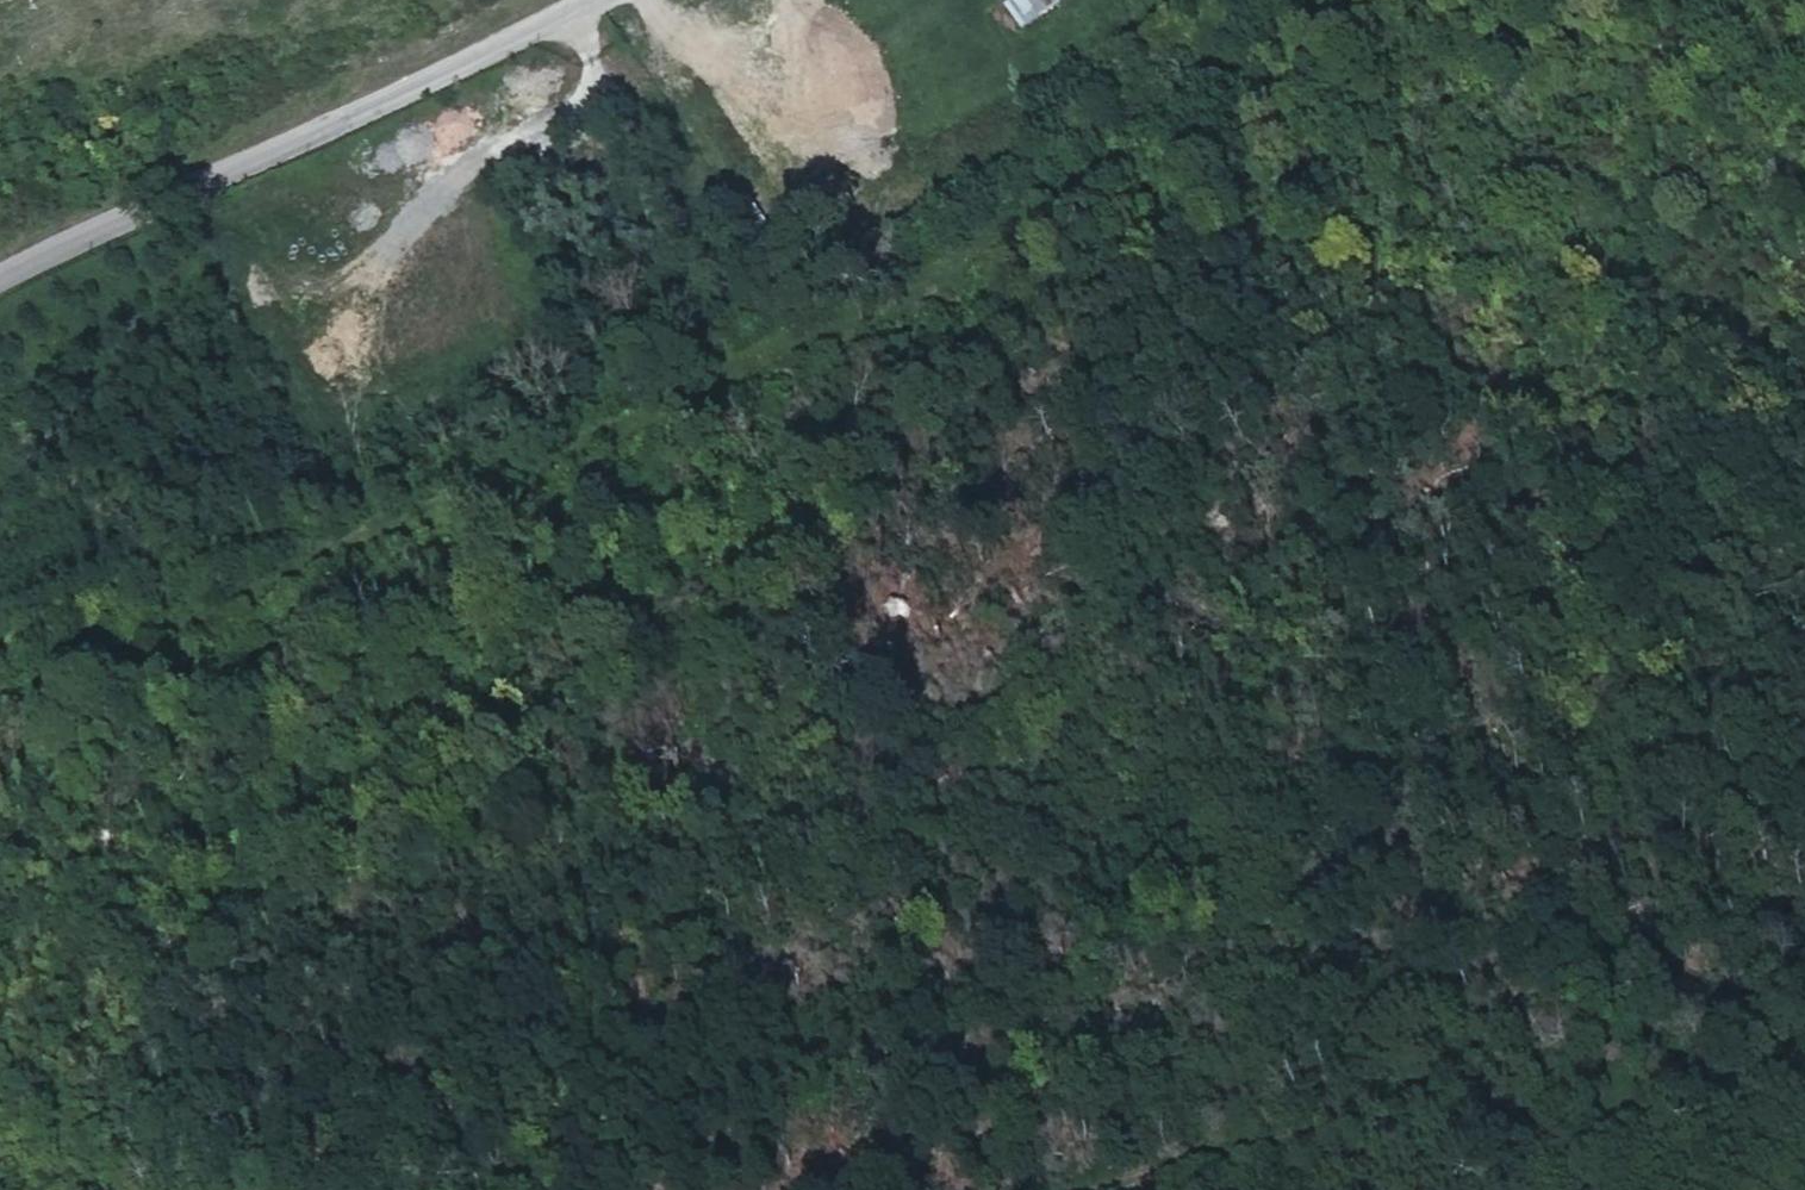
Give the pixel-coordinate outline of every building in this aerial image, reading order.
[(1019,27),(1062,0),(1003,0),(1019,27)]
